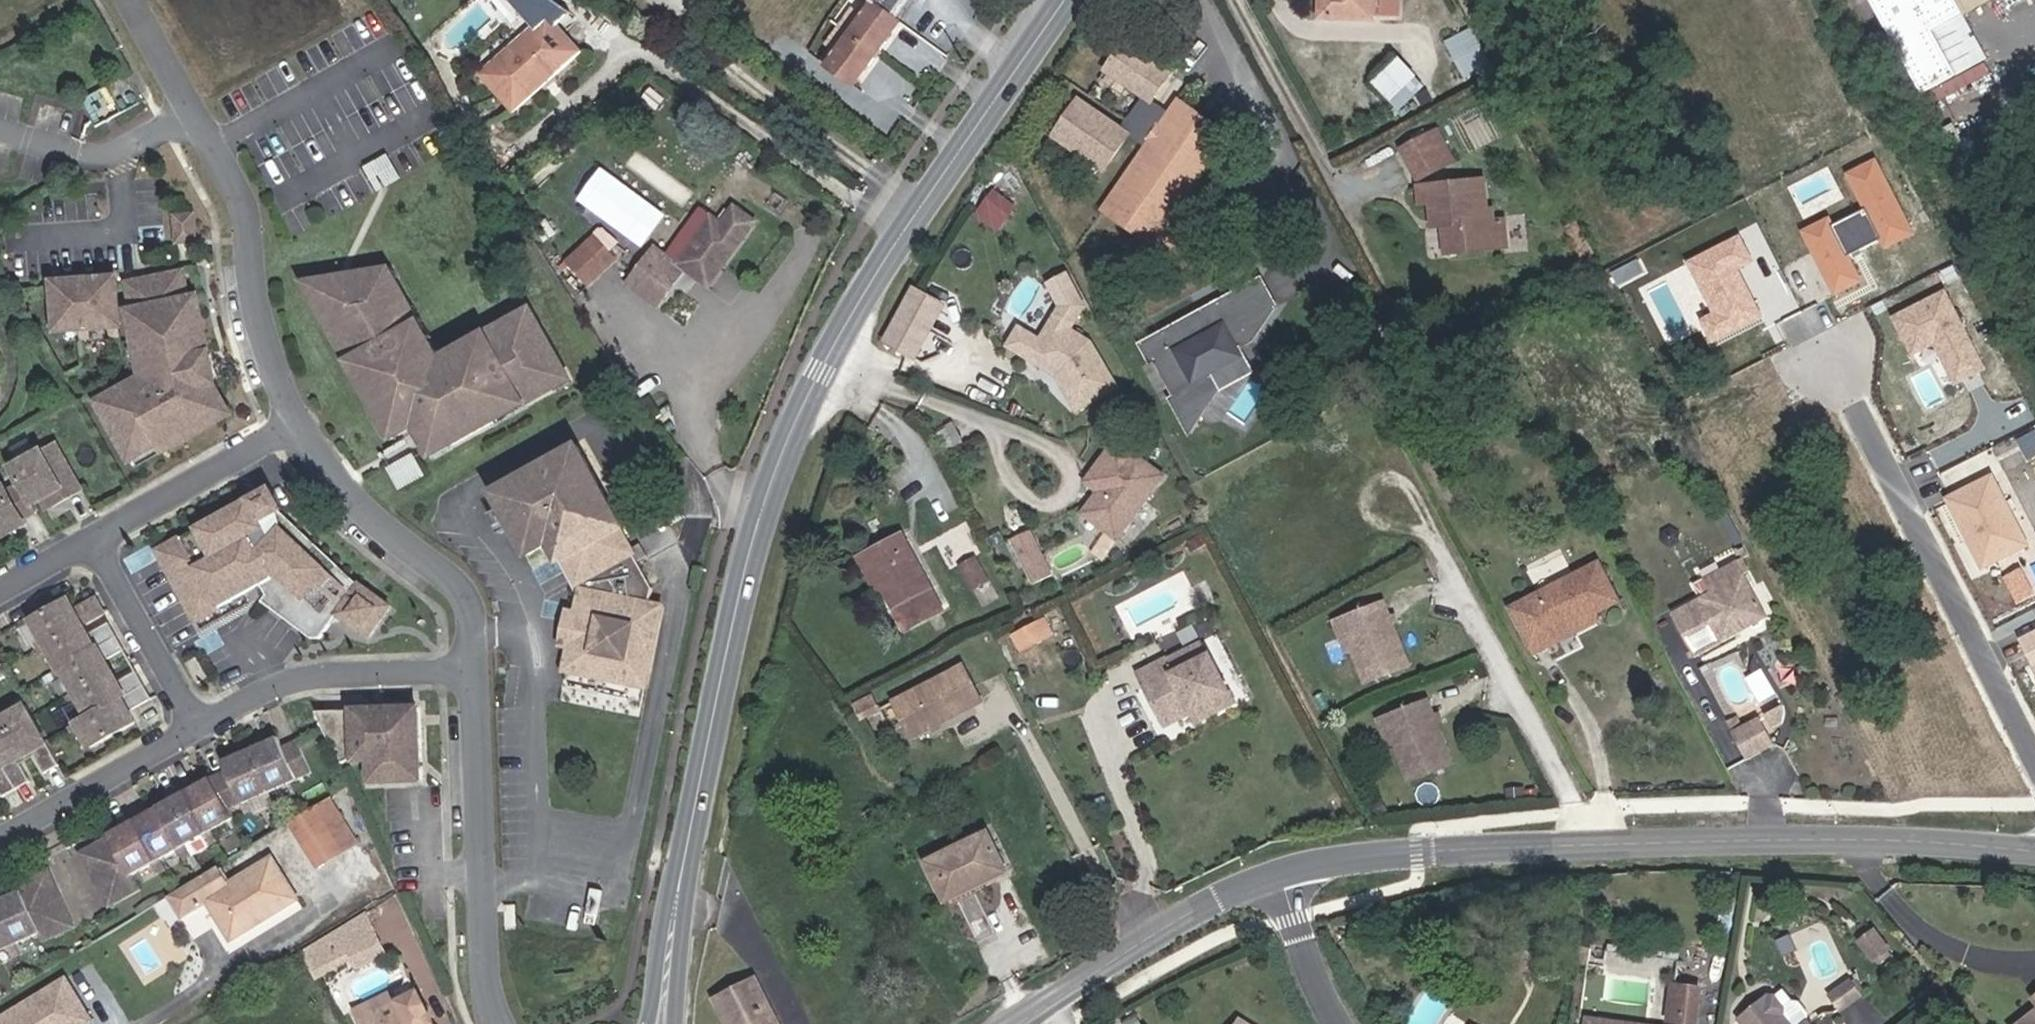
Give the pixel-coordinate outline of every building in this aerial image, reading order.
[(873,3),(893,17),(906,0),(870,0),(873,3)] [(913,0),(906,0),(893,17),(897,20),(913,0)] [(1320,17),(1373,18),(1374,14),(1397,14),(1398,0),(1320,0),(1320,17)] [(1922,95),(1957,76),(1932,31),(1964,14),(1990,0),(1870,0),(1922,95)] [(890,37),(887,34),(897,20),(893,17),(873,3),(848,36),(876,57),(890,37)] [(1964,14),(1932,31),(1957,76),(1988,59),(1964,14)] [(541,78),(545,74),(548,78),(578,51),(550,20),(514,52),(512,50),(484,74),(514,108),(544,81),(541,78)] [(890,37),(901,23),(897,20),(887,34),(890,37)] [(1474,25),(1447,38),(1466,76),(1493,63),(1474,25)] [(866,71),(876,57),(848,36),(827,65),(851,83),(862,68),(866,71)] [(1171,72),(1126,42),(1107,70),(1145,96),(1127,122),(1142,133),(1160,106),(1152,100),(1171,72)] [(1390,101),(1416,76),(1399,59),(1373,83),(1390,101)] [(855,86),(866,71),(862,68),(851,83),(855,86)] [(1121,130),(1079,101),(1054,137),(1104,171),(1128,135),(1121,130)] [(1171,221),(1229,136),(1179,101),(1103,211),(1188,269),(1205,244),(1171,221)] [(1142,133),(1127,122),(1121,130),(1128,135),(1147,147),(1171,113),(1160,106),(1142,133)] [(1444,144),(1437,131),(1428,135),(1435,148),(1444,144)] [(1418,180),(1453,162),(1444,144),(1435,148),(1428,135),(1402,149),(1418,180)] [(400,178),(389,158),(364,172),(375,192),(400,178)] [(1877,160),(1849,175),(1867,211),(1881,238),(1886,247),(1914,232),(1877,160)] [(606,165),(582,198),(646,245),(671,212),(606,165)] [(1493,221),(1492,209),(1487,210),(1484,180),(1419,187),(1420,204),(1431,203),(1433,219),(1443,218),(1444,225),(1447,253),(1506,247),(1503,220),(1493,221)] [(998,187),(977,211),(999,231),(1020,206),(998,187)] [(722,267),(755,222),(735,207),(722,224),(701,209),(667,255),(656,247),(628,285),(657,307),(684,269),(703,282),(717,264),(722,267)] [(1867,211),(1835,228),(1849,255),(1881,238),(1867,211)] [(193,217),(176,218),(177,242),(194,241),(193,217)] [(1830,218),(1803,232),(1833,293),(1861,279),(1849,255),(1835,228),(1830,218)] [(616,260),(584,226),(557,250),(589,285),(616,260)] [(1738,236),(1686,263),(1711,312),(1697,319),(1711,346),(1766,318),(1741,268),(1752,263),(1738,236)] [(708,286),(722,267),(717,264),(703,282),(708,286)] [(388,283),(395,279),(389,270),(381,271),(388,283)] [(388,416),(399,436),(415,427),(421,428),(420,435),(428,451),(447,440),(451,447),(494,423),(492,419),(522,402),(525,405),(555,388),(551,382),(566,374),(533,316),(518,325),(514,318),(484,335),(486,339),(459,354),(457,350),(440,360),(429,340),(424,343),(406,312),(411,309),(395,279),(388,283),(381,271),(312,283),(314,286),(324,302),(317,306),(332,332),(336,330),(344,344),(340,346),(357,378),(364,374),(372,388),(365,391),(381,420),(388,416)] [(180,275),(129,286),(134,312),(130,313),(144,377),(109,396),(118,412),(109,416),(130,457),(157,443),(161,451),(214,423),(209,412),(223,404),(212,384),(216,383),(209,353),(208,354),(199,315),(190,317),(186,301),(180,275)] [(1203,311),(1141,344),(1150,362),(1155,359),(1175,397),(1171,399),(1189,433),(1220,388),(1212,373),(1241,356),(1238,350),(1252,342),(1276,306),(1261,279),(1216,304),(1211,312),(1205,315),(1203,311)] [(116,326),(113,281),(53,285),(56,330),(75,329),(85,328),(107,327),(116,326)] [(916,282),(886,340),(921,358),(951,300),(916,282)] [(317,306),(324,302),(314,286),(304,290),(314,307),(317,306)] [(1984,368),(1943,291),(1893,317),(1912,352),(1934,340),(1956,382),(1984,368)] [(196,299),(186,301),(190,317),(199,315),(196,299)] [(1216,304),(1203,311),(1205,315),(1211,312),(1216,304)] [(406,312),(424,343),(429,340),(432,338),(415,307),(411,309),(406,312)] [(518,325),(533,316),(528,307),(513,315),(514,318),(518,325)] [(1076,411),(1117,387),(1089,339),(1051,317),(1038,338),(1027,358),(1055,374),(1076,411)] [(116,326),(107,327),(108,339),(117,338),(116,326)] [(1006,346),(1027,358),(1038,338),(1017,327),(1006,346)] [(86,341),(85,328),(75,329),(76,341),(86,341)] [(340,346),(344,344),(336,330),(332,332),(329,334),(336,348),(340,346)] [(459,354),(486,339),(484,335),(482,332),(455,347),(457,350),(459,354)] [(357,378),(354,380),(362,393),(365,391),(372,388),(364,374),(357,378)] [(566,374),(551,382),(555,388),(557,391),(571,384),(566,374)] [(118,412),(109,396),(100,400),(109,416),(118,412)] [(522,402),(492,419),(494,423),(496,426),(526,408),(525,405),(522,402)] [(223,404),(209,412),(214,423),(229,415),(223,404)] [(381,420),(378,422),(389,441),(399,436),(388,416),(381,420)] [(1168,476),(1122,437),(1095,470),(1107,481),(1102,487),(1084,509),(1117,537),(1168,476)] [(447,440),(428,451),(434,460),(453,450),(451,447),(447,440)] [(157,443),(130,457),(134,465),(161,451),(157,443)] [(653,587),(638,561),(647,556),(640,544),(631,548),(620,528),(624,526),(579,445),(494,492),(533,562),(555,550),(561,561),(565,559),(582,590),(576,616),(570,645),(565,671),(633,684),(635,672),(648,674),(658,622),(647,619),(650,603),(653,587)] [(44,451),(13,469),(23,486),(33,504),(43,499),(48,496),(54,507),(84,490),(59,446),(45,453),(44,451)] [(390,472),(399,487),(421,475),(413,459),(390,472)] [(1102,487),(1107,481),(1095,470),(1089,477),(1102,487)] [(2028,543),(1991,471),(1946,494),(1982,566),(2028,543)] [(1,539),(28,524),(26,519),(38,512),(33,504),(23,486),(11,492),(7,487),(0,491),(0,538),(1,539)] [(284,516),(270,489),(158,552),(196,622),(261,586),(267,597),(262,604),(313,640),(320,640),(337,616),(367,638),(389,607),(359,585),(358,586),(281,518),(284,516)] [(54,507),(48,496),(43,499),(49,510),(54,507)] [(1047,559),(1030,528),(1011,539),(1035,583),(1043,578),(1036,565),(1047,559)] [(942,610),(903,534),(867,553),(885,590),(906,629),(942,610)] [(885,590),(867,553),(859,557),(877,594),(885,590)] [(1750,572),(1742,557),(1736,560),(1744,574),(1750,572)] [(986,580),(975,559),(962,567),(974,588),(986,580)] [(1047,559),(1036,565),(1043,578),(1054,572),(1047,559)] [(1744,574),(1736,560),(1703,578),(1710,592),(1671,613),(1695,658),(1768,617),(1744,574)] [(1553,635),(1595,614),(1618,601),(1599,563),(1510,608),(1534,653),(1557,642),(1553,635)] [(74,597),(70,599),(76,611),(80,609),(74,597)] [(70,599),(33,619),(62,669),(64,668),(91,716),(78,722),(93,748),(137,723),(132,712),(154,700),(139,673),(124,681),(119,683),(107,661),(112,659),(127,651),(111,623),(94,633),(90,635),(84,625),(88,622),(105,613),(98,599),(80,609),(76,611),(70,599)] [(1408,666),(1383,602),(1336,620),(1342,637),(1348,635),(1353,649),(1366,682),(1408,666)] [(658,622),(662,605),(650,603),(647,619),(658,622)] [(1557,642),(1598,621),(1595,614),(1553,635),(1557,642)] [(567,615),(561,644),(570,645),(576,616),(567,615)] [(88,622),(84,625),(90,635),(94,633),(88,622)] [(1041,623),(1015,636),(1021,649),(1048,635),(1041,623)] [(2022,640),(2034,666),(2034,633),(2022,640)] [(1353,649),(1348,635),(1342,637),(1348,651),(1353,649)] [(1234,703),(1202,641),(1140,673),(1166,725),(1192,711),(1203,706),(1209,716),(1234,703)] [(112,659),(107,661),(119,683),(124,681),(112,659)] [(983,703),(963,666),(894,702),(913,739),(983,703)] [(646,687),(648,674),(635,672),(633,684),(646,687)] [(877,712),(870,698),(853,707),(861,720),(877,712)] [(1452,765),(1427,701),(1379,719),(1386,736),(1392,734),(1397,748),(1410,781),(1452,765)] [(0,722),(0,784),(7,796),(35,781),(25,763),(22,758),(35,750),(38,755),(48,773),(63,765),(30,705),(0,722)] [(1782,705),(1764,714),(1772,729),(1785,722),(1785,714),(1782,705)] [(1197,722),(1209,716),(1203,706),(1192,711),(1197,722)] [(420,780),(418,708),(316,712),(340,764),(356,757),(370,757),(371,782),(420,780)] [(1775,746),(1759,717),(1742,726),(1737,716),(1726,721),(1747,761),(1775,746)] [(1397,748),(1392,734),(1386,736),(1392,750),(1397,748)] [(312,774),(298,742),(283,749),(279,740),(252,751),(270,792),(312,774)] [(22,758),(25,763),(38,755),(35,750),(22,758)] [(270,792),(252,751),(225,763),(228,772),(212,779),(230,811),(270,792)] [(230,811),(212,779),(186,794),(208,834),(234,819),(230,811)] [(208,834),(186,794),(161,808),(183,848),(208,834)] [(313,808),(341,852),(355,842),(328,798),(313,808)] [(183,848),(161,808),(135,823),(157,863),(183,848)] [(341,852),(313,808),(291,822),(318,866),(341,852)] [(157,863),(135,823),(109,837),(116,850),(123,864),(131,877),(132,876),(157,863)] [(1005,870),(987,833),(928,862),(946,899),(1005,870)] [(86,866),(116,850),(109,837),(79,853),(86,866)] [(94,880),(123,864),(116,850),(86,866),(94,880)] [(231,939),(297,898),(272,858),(228,885),(217,868),(171,896),(183,915),(208,900),(231,939)] [(102,894),(131,877),(123,864),(94,880),(102,894)] [(25,898),(57,884),(50,869),(17,883),(21,892),(22,892),(25,898)] [(110,909),(141,891),(132,876),(131,877),(102,894),(110,909)] [(31,912),(63,898),(57,884),(25,898),(31,912)] [(22,892),(21,892),(0,901),(0,915),(13,945),(39,933),(41,933),(38,927),(31,912),(25,898),(22,892)] [(38,927),(69,913),(63,898),(31,912),(38,927)] [(44,942),(76,928),(69,913),(38,927),(41,933),(39,933),(44,942)] [(386,954),(365,913),(300,953),(314,981),(355,961),(358,967),(386,954)] [(0,915),(0,951),(13,945),(0,915)] [(1871,930),(1857,940),(1872,960),(1886,950),(1871,930)] [(99,1023),(73,974),(0,1014),(0,1023),(97,1023),(99,1023)] [(755,979),(715,1000),(728,1023),(778,1023),(755,979)] [(1861,995),(1850,980),(1843,985),(1854,1000),(1861,995)] [(1696,1023),(1700,987),(1673,983),(1668,1021),(1696,1023)] [(1854,1000),(1843,985),(1829,994),(1833,1000),(1841,995),(1848,1005),(1854,1000)] [(1738,1019),(1742,1023),(1810,1023),(1807,1021),(1809,1013),(1798,1002),(1792,1001),(1783,989),(1774,996),(1768,995),(1738,1019)] [(419,990),(396,1002),(391,992),(354,1011),(360,1023),(372,1023),(378,1021),(379,1023),(435,1023),(419,990)] [(1848,1005),(1841,995),(1833,1000),(1840,1011),(1848,1005)] [(2020,1023),(2034,1023),(2034,1012),(2020,1023)] [(1136,1016),(1124,1022),(1125,1023),(1141,1023),(1136,1016)]
